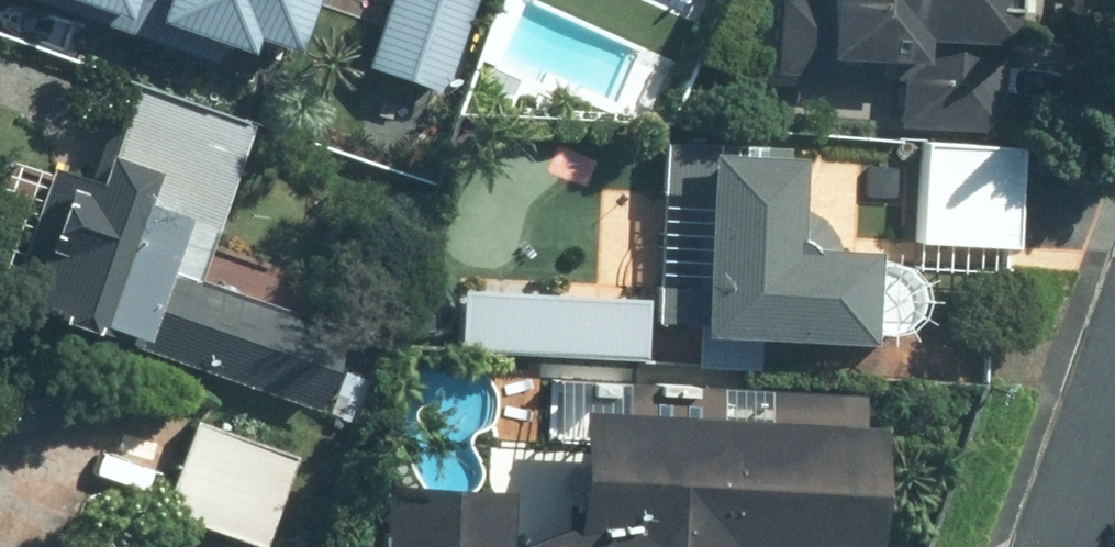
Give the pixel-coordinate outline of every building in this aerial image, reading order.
[(214,56),(221,34),(277,53),(282,38),(295,43),(310,0),(49,0),(214,56)] [(366,59),(444,87),(475,0),(387,0),(366,59)] [(776,70),(902,76),(899,122),(1008,128),(1015,0),(780,0),(776,70)] [(4,297),(318,404),(346,323),(201,273),(254,121),(126,77),(93,174),(51,160),(4,297)] [(923,132),(917,236),(1020,242),(1027,139),(923,132)] [(699,318),(698,325),(869,335),(874,241),(796,237),(801,149),(709,143),(701,279),(659,277),(657,315),(699,318)] [(459,346),(644,355),(646,303),(461,294),(459,346)] [(509,480),(366,472),(362,546),(737,546),(737,543),(810,546),(873,546),(879,416),(579,400),(573,514),(511,539),(506,539),(509,480)] [(165,505),(265,542),(298,450),(199,414),(165,505)]
